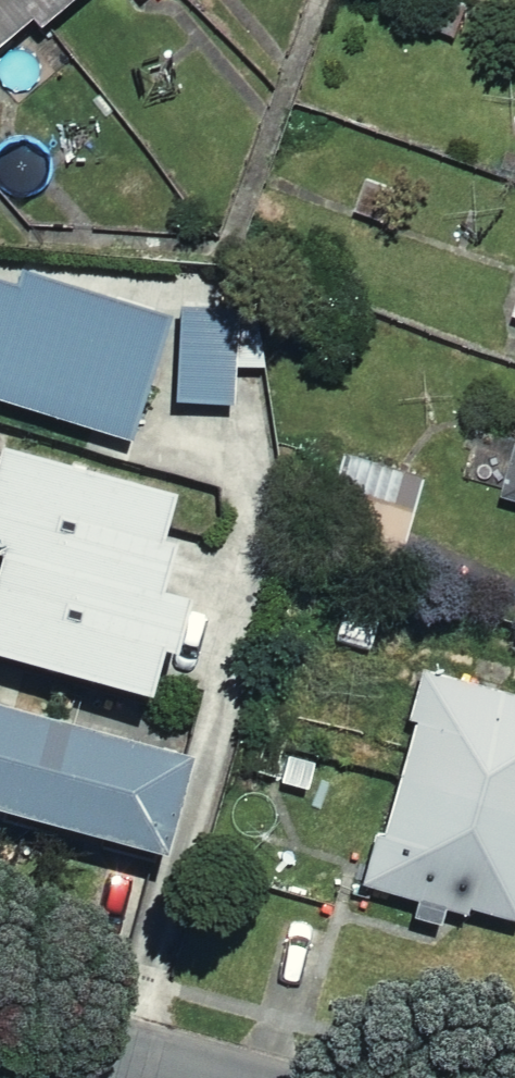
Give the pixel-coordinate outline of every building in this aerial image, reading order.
[(30,0),(0,0),(0,25),(30,0)] [(128,440),(167,314),(17,266),(11,282),(0,279),(0,401),(128,440)] [(499,326),(514,332),(514,283),(499,326)] [(234,309),(176,305),(170,401),(228,404),(234,309)] [(501,409),(479,492),(514,501),(514,413),(501,409)] [(386,577),(418,464),(333,439),(301,552),(386,577)] [(138,690),(151,643),(160,645),(174,591),(147,584),(161,537),(152,535),(166,488),(0,443),(0,653),(138,690)] [(434,929),(440,908),(499,925),(514,868),(514,698),(407,667),(346,882),(401,898),(395,918),(434,929)] [(0,701),(0,808),(155,851),(183,751),(0,701)]
